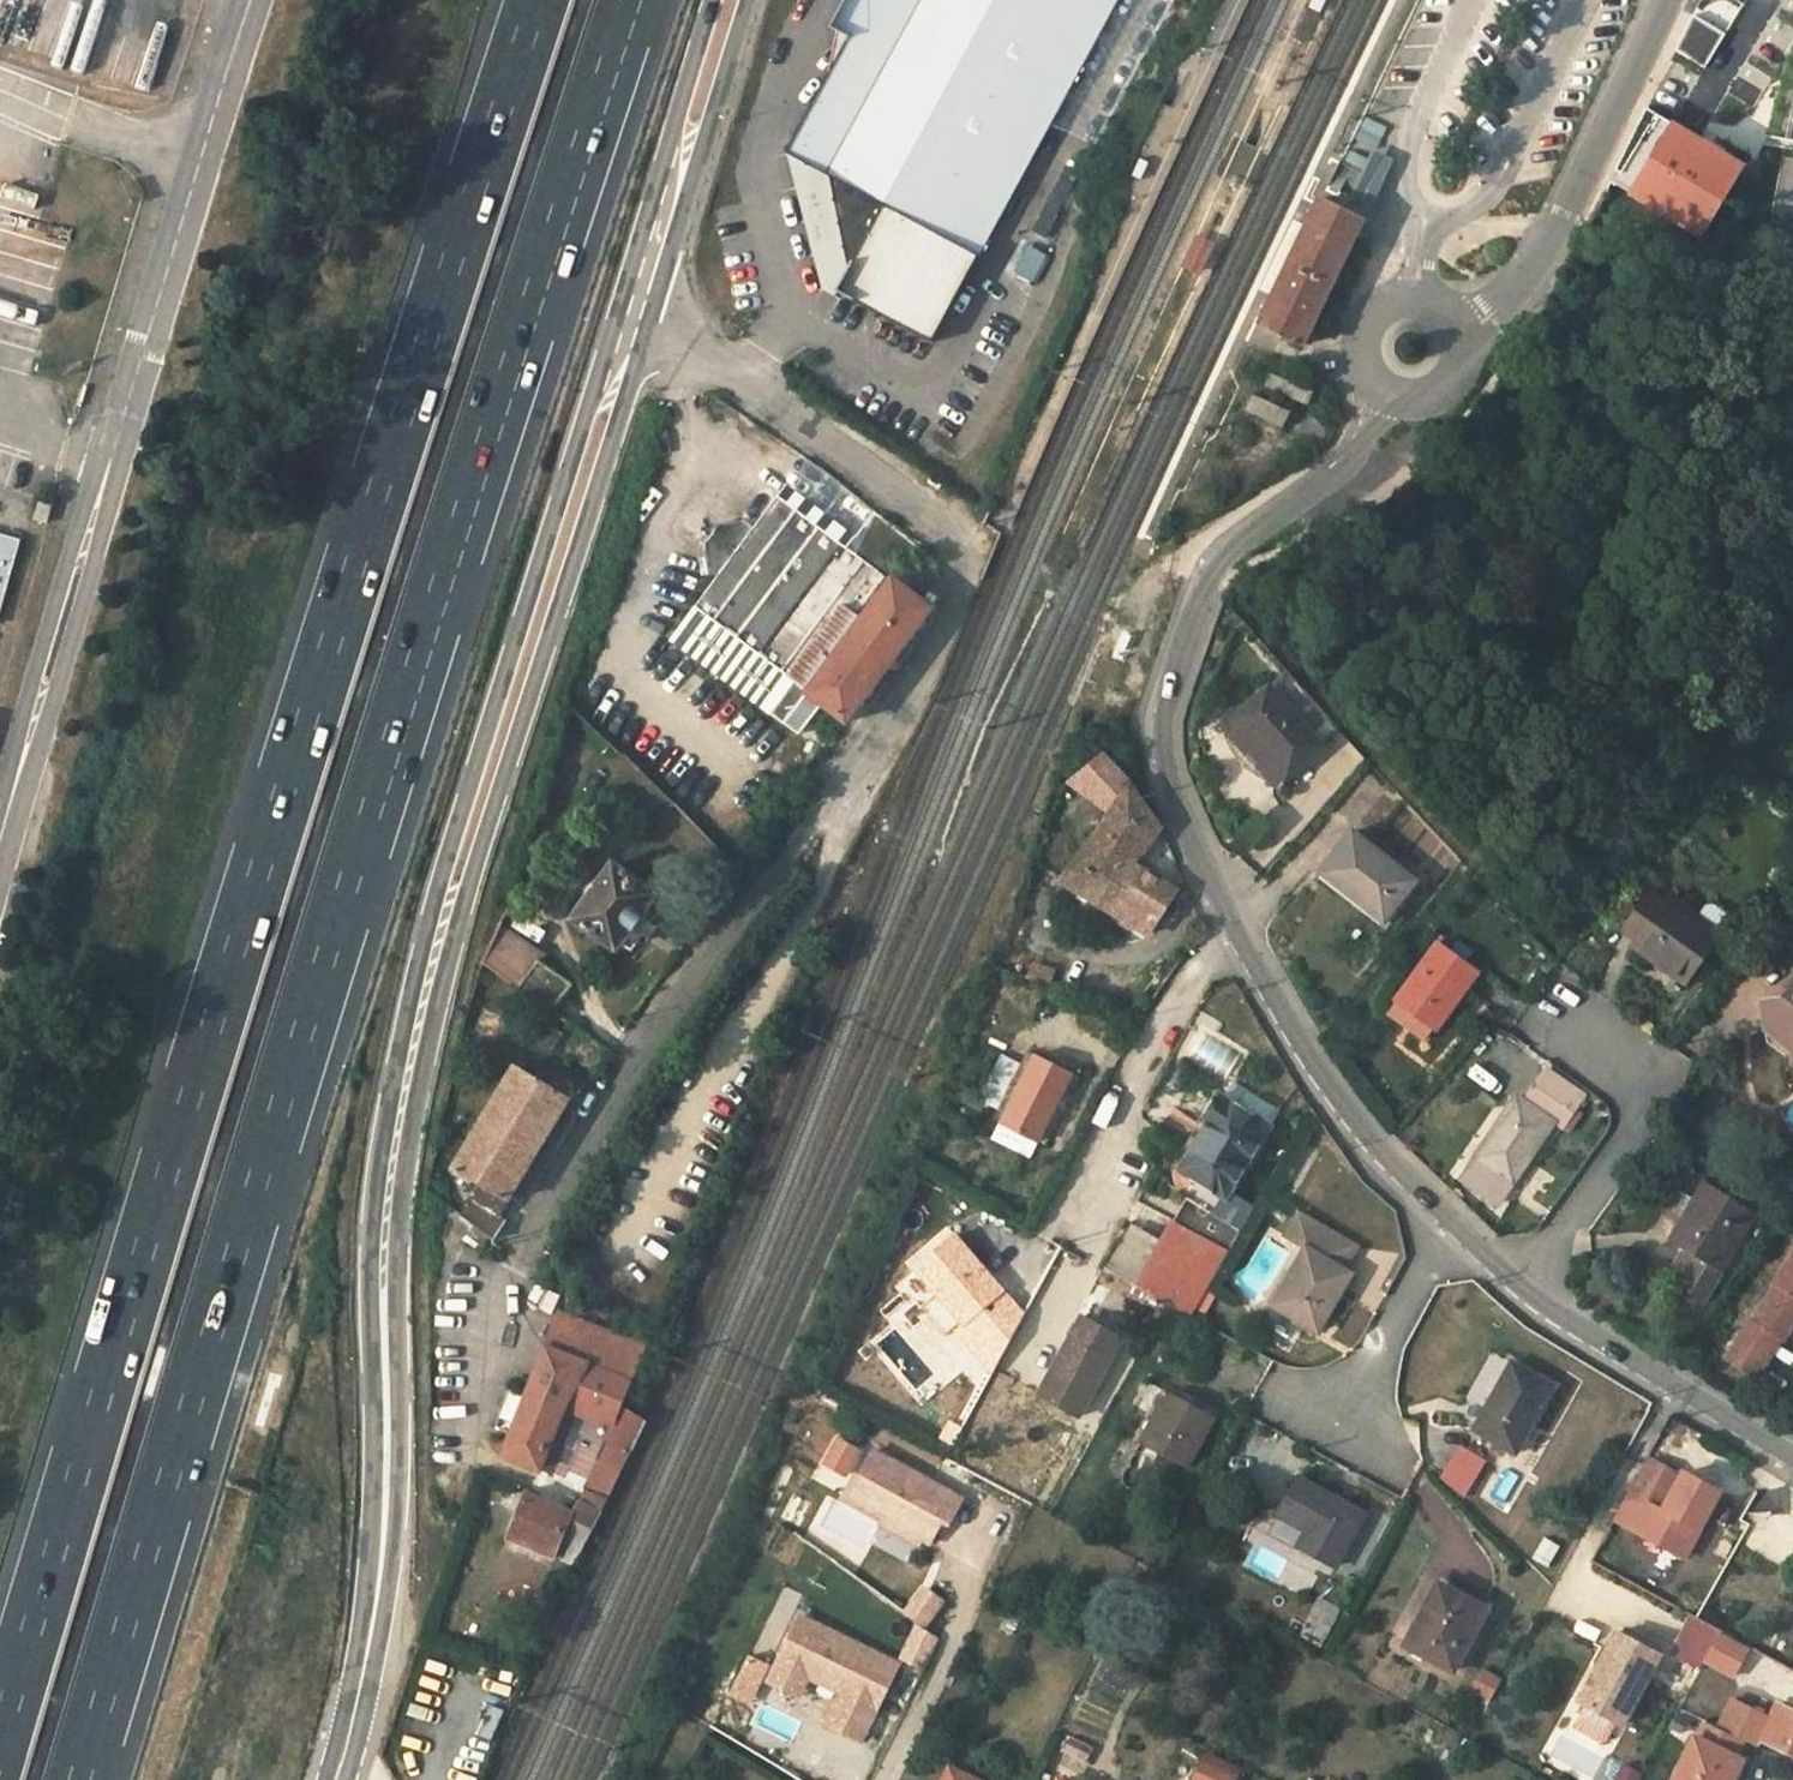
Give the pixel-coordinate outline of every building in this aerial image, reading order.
[(788,153),(836,179),(897,212),(877,249),(958,293),(979,253),(1025,169),(1117,0),(846,0),(831,28),(850,38),(788,153)] [(1025,169),(1056,186),(1155,5),(1147,0),(1117,0),(1025,169)] [(1309,7),(1322,13),(1328,0),(1312,0),(1309,7)] [(1703,74),(1724,37),(1691,19),(1673,57),(1703,74)] [(1705,238),(1744,169),(1645,115),(1610,184),(1705,238)] [(1373,149),(1347,203),(1369,214),(1395,160),(1373,149)] [(1140,158),(1132,174),(1140,179),(1148,163),(1140,158)] [(1025,169),(979,253),(1019,275),(1065,191),(1056,186),(1025,169)] [(897,212),(836,179),(853,263),(836,293),(931,345),(958,293),(877,249),(897,212)] [(1274,296),(1260,324),(1303,345),(1333,283),(1341,268),(1364,220),(1320,199),(1307,227),(1274,296)] [(1261,290),(1274,296),(1307,227),(1294,220),(1261,290)] [(1271,373),(1265,386),(1308,405),(1313,392),(1271,373)] [(1253,394),(1245,410),(1283,428),(1291,412),(1253,394)] [(802,686),(884,575),(778,497),(754,529),(745,521),(720,525),(706,543),(710,569),(720,575),(695,605),(802,686)] [(42,523),(47,506),(36,503),(32,520),(42,523)] [(15,541),(0,537),(0,595),(15,541)] [(884,575),(802,686),(847,722),(892,661),(931,610),(884,575)] [(1288,670),(1270,687),(1320,744),(1338,727),(1288,670)] [(1320,744),(1270,687),(1224,728),(1227,737),(1231,747),(1236,756),(1241,762),(1249,771),(1257,776),(1266,781),(1274,784),(1320,744)] [(1131,740),(1112,727),(1106,737),(1125,750),(1131,740)] [(1320,744),(1274,784),(1279,790),(1325,749),(1320,744)] [(1099,755),(1068,783),(1109,814),(1060,883),(1145,934),(1173,890),(1130,862),(1156,827),(1125,782),(1099,755)] [(1358,829),(1355,833),(1374,847),(1377,844),(1358,829)] [(1353,831),(1322,871),(1384,921),(1416,881),(1374,847),(1355,833),(1353,831)] [(578,918),(617,947),(654,896),(615,868),(578,918)] [(1637,940),(1633,945),(1685,982),(1720,933),(1718,932),(1699,918),(1669,896),(1665,901),(1651,892),(1639,909),(1626,927),(1623,930),(1637,940)] [(1629,902),(1616,920),(1626,927),(1639,909),(1629,902)] [(1707,906),(1699,918),(1718,932),(1726,920),(1726,915),(1712,905),(1707,906)] [(500,923),(484,963),(522,987),(537,962),(543,953),(500,923)] [(1396,1002),(1389,1013),(1425,1040),(1433,1029),(1436,1031),(1480,971),(1437,940),(1394,1000),(1396,1002)] [(522,987),(553,1010),(571,987),(537,962),(522,987)] [(1783,998),(1762,1001),(1767,1042),(1792,1062),(1792,985),(1783,998)] [(1014,1101),(1030,1069),(1005,1056),(988,1087),(1014,1101)] [(1037,1056),(1030,1069),(1014,1101),(1001,1125),(1037,1143),(1072,1075),(1037,1056)] [(1464,1062),(1456,1074),(1484,1093),(1492,1081),(1464,1062)] [(501,1214),(554,1128),(570,1102),(515,1071),(456,1166),(482,1181),(460,1215),(490,1238),(504,1219),(501,1214)] [(1517,1096),(1476,1157),(1513,1183),(1554,1122),(1563,1128),(1584,1097),(1547,1072),(1526,1103),(1517,1096)] [(1280,1112),(1235,1085),(1225,1100),(1220,1097),(1205,1122),(1210,1126),(1182,1173),(1208,1188),(1198,1204),(1242,1229),(1254,1208),(1230,1194),(1280,1112)] [(1476,1157),(1462,1178),(1499,1203),(1505,1195),(1513,1201),(1522,1189),(1513,1183),(1476,1157)] [(1208,1188),(1182,1173),(1179,1171),(1179,1193),(1188,1198),(1198,1204),(1208,1188)] [(1684,1250),(1666,1280),(1702,1302),(1757,1213),(1705,1181),(1669,1241),(1684,1250)] [(1198,1204),(1188,1198),(1162,1244),(1137,1288),(1191,1318),(1242,1229),(1198,1204)] [(1356,1249),(1299,1214),(1285,1237),(1306,1250),(1274,1306),(1317,1332),(1352,1273),(1344,1268),(1356,1249)] [(1137,1288),(1162,1244),(1132,1228),(1107,1271),(1137,1288)] [(939,1297),(958,1319),(963,1325),(1003,1292),(956,1235),(916,1268),(939,1297)] [(1792,1325),(1792,1253),(1773,1284),(1775,1286),(1753,1321),(1751,1319),(1727,1357),(1757,1376),(1780,1340),(1782,1341),(1792,1325)] [(958,1319),(939,1297),(925,1309),(943,1331),(958,1319)] [(529,1395),(514,1433),(505,1455),(541,1469),(564,1413),(607,1430),(601,1444),(582,1436),(571,1461),(596,1472),(588,1489),(608,1498),(646,1423),(619,1407),(641,1347),(561,1316),(529,1395)] [(1121,1339),(1083,1318),(1040,1396),(1078,1417),(1121,1339)] [(1476,1430),(1515,1453),(1552,1388),(1513,1366),(1476,1430)] [(497,1426),(514,1433),(529,1395),(513,1387),(497,1426)] [(1214,1418),(1170,1394),(1130,1466),(1149,1477),(1161,1457),(1185,1469),(1214,1418)] [(1693,1458),(1690,1462),(1657,1444),(1629,1495),(1645,1503),(1630,1531),(1683,1559),(1728,1477),(1693,1458)] [(1464,1495),(1483,1462),(1462,1449),(1442,1482),(1464,1495)] [(962,1500),(872,1450),(846,1498),(882,1518),(921,1539),(929,1544),(942,1521),(948,1525),(962,1500)] [(816,1464),(809,1477),(832,1490),(839,1477),(816,1464)] [(1301,1478),(1279,1515),(1308,1531),(1299,1546),(1334,1566),(1364,1514),(1301,1478)] [(588,1489),(581,1503),(600,1512),(608,1498),(588,1489)] [(572,1563),(600,1512),(581,1503),(575,1514),(528,1493),(509,1537),(572,1563)] [(1645,1503),(1629,1495),(1614,1522),(1630,1531),(1645,1503)] [(776,1518),(794,1526),(803,1506),(785,1498),(776,1518)] [(921,1539),(882,1518),(880,1523),(918,1544),(921,1539)] [(1558,1547),(1544,1539),(1533,1559),(1548,1566),(1558,1547)] [(1427,1606),(1406,1645),(1453,1672),(1488,1611),(1444,1587),(1431,1608),(1427,1606)] [(922,1630),(937,1598),(923,1591),(892,1656),(918,1669),(934,1636),(922,1630)] [(1295,1634),(1318,1646),(1337,1609),(1314,1597),(1295,1634)] [(798,1615),(771,1668),(802,1684),(806,1676),(839,1693),(823,1724),(859,1742),(897,1665),(798,1615)] [(1621,1726),(1660,1655),(1618,1632),(1579,1702),(1586,1706),(1617,1724),(1621,1726)] [(1774,1639),(1762,1632),(1752,1650),(1763,1656),(1774,1639)] [(1733,1677),(1748,1648),(1720,1633),(1705,1661),(1733,1677)] [(738,1651),(720,1694),(746,1705),(764,1663),(738,1651)] [(1779,1699),(1791,1672),(1751,1655),(1739,1682),(1779,1699)] [(1465,1688),(1486,1700),(1498,1678),(1477,1666),(1465,1688)] [(796,1695),(802,1684),(771,1668),(765,1680),(796,1695)] [(1762,1740),(1771,1721),(1733,1703),(1720,1730),(1745,1742),(1759,1749),(1763,1740),(1762,1740)] [(1779,1724),(1786,1709),(1779,1705),(1771,1720),(1779,1724)] [(1617,1724),(1586,1706),(1576,1723),(1577,1730),(1601,1743),(1608,1741),(1617,1724)] [(1786,1709),(1779,1724),(1771,1720),(1771,1721),(1762,1740),(1763,1740),(1792,1755),(1792,1712),(1786,1709)] [(1699,1740),(1737,1759),(1745,1742),(1720,1730),(1707,1723),(1699,1740)] [(1696,1738),(1675,1779),(1733,1779),(1742,1761),(1737,1759),(1699,1740),(1696,1738)] [(1638,1774),(1617,1764),(1609,1779),(1635,1779),(1638,1774)] [(1200,1779),(1232,1779),(1206,1767),(1200,1779)] [(951,1770),(946,1779),(971,1779),(951,1770)]
